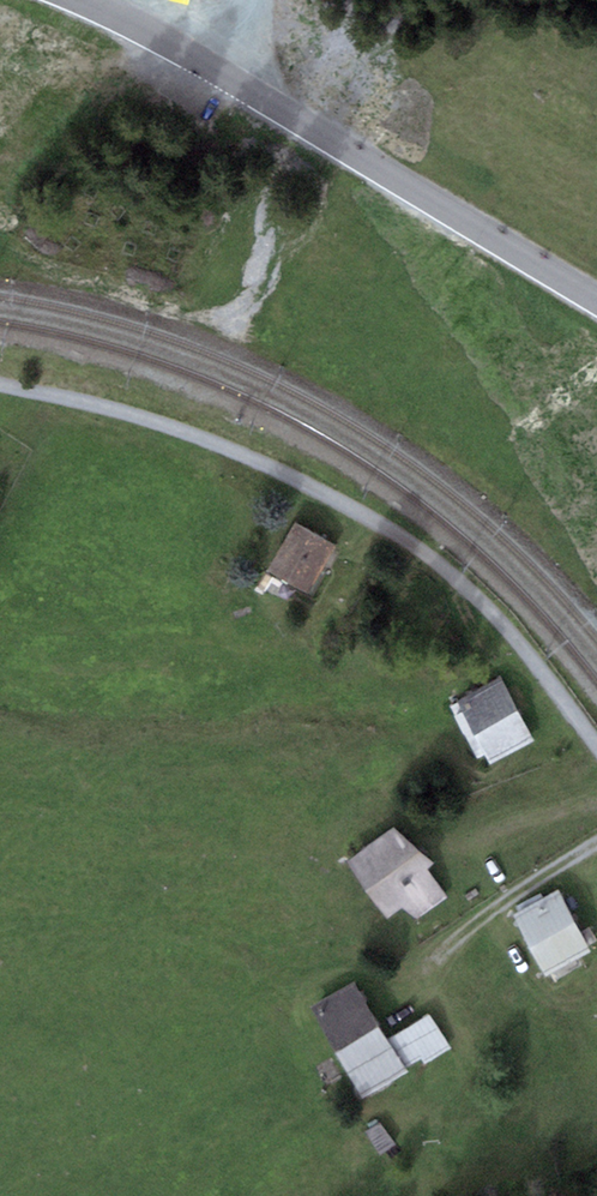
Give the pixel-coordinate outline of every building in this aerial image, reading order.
[(333,543),(292,521),(265,570),(306,592),(333,543)] [(496,681),(456,705),(489,760),(529,737),(496,681)] [(380,915),(395,905),(410,919),(443,897),(417,868),(430,859),(400,817),(341,859),(380,915)] [(550,894),(508,916),(538,973),(579,951),(550,894)] [(350,984),(307,1007),(354,1094),(397,1072),(379,1039),(350,984)] [(379,1039),(397,1072),(441,1048),(424,1015),(379,1039)]
